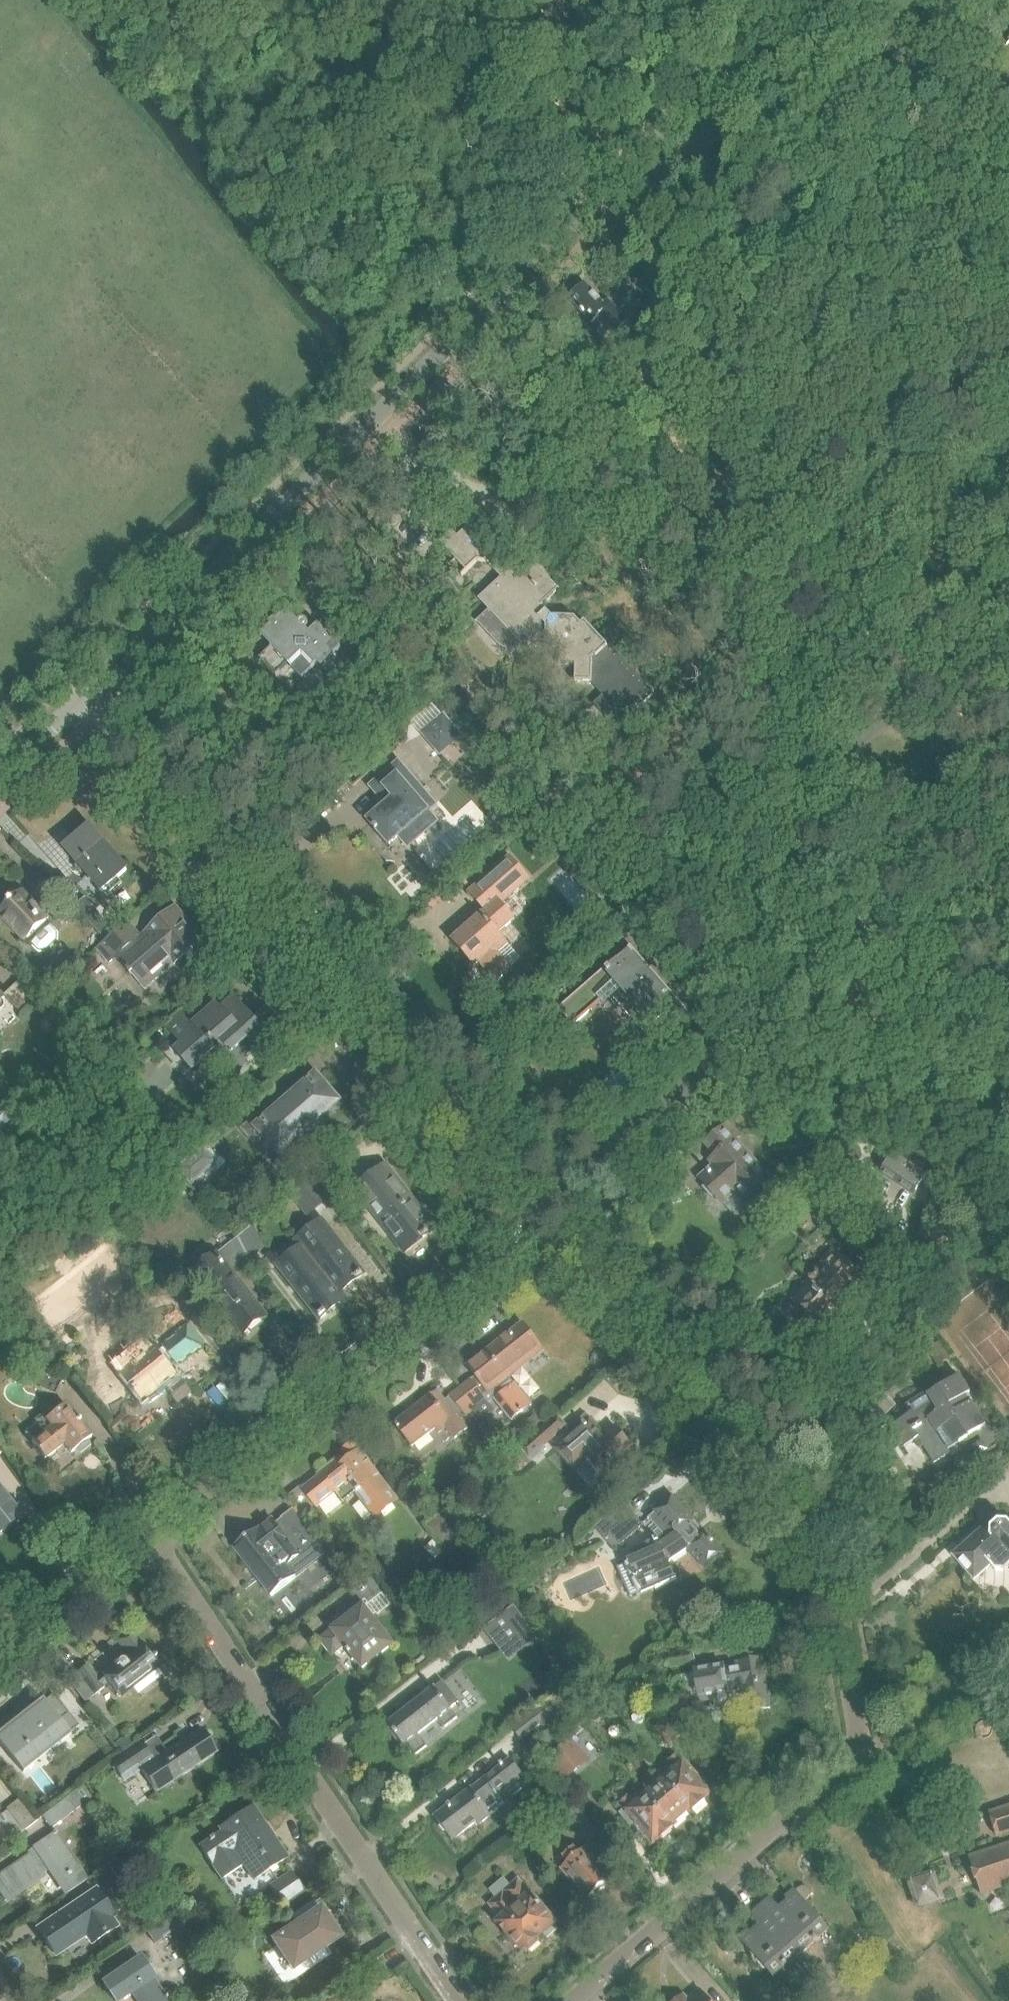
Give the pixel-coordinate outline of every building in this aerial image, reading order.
[(613,327),(620,320),(586,285),(570,300),(592,323),(601,315),(613,327)] [(654,326),(645,317),(634,327),(643,337),(654,326)] [(529,650),(531,648),(562,649),(561,664),(577,665),(576,681),(591,681),(591,684),(604,698),(594,706),(616,730),(652,696),(585,623),(582,626),(575,619),(553,618),(542,606),(557,593),(535,569),(518,569),(512,574),(470,529),(458,539),(453,534),(441,545),(455,561),(451,565),(461,577),(477,562),(486,563),(501,579),(481,598),(491,609),(477,623),(501,648),(504,650),(508,651),(512,651),(516,650),(521,648),(525,645),(529,650)] [(336,655),(342,649),(358,633),(335,609),(319,625),(310,633),(307,630),(310,627),(309,622),(307,621),(302,620),(299,623),(288,611),(277,621),(276,619),(269,625),(271,627),(261,636),(272,647),(260,659),(276,677),(289,665),(303,679),(316,666),(329,679),(344,664),(336,655)] [(441,754),(461,736),(444,716),(424,734),(441,754)] [(348,767),(357,778),(368,769),(358,758),(348,767)] [(428,812),(435,805),(399,763),(379,780),(395,800),(371,821),(370,821),(369,821),(375,829),(374,830),(377,833),(378,832),(390,845),(391,844),(390,844),(406,830),(415,840),(437,822),(428,812)] [(534,831),(541,826),(537,820),(529,825),(534,831)] [(505,833),(512,828),(508,823),(501,828),(505,833)] [(128,869),(91,827),(65,849),(103,892),(128,869)] [(513,971),(514,969),(499,953),(508,945),(509,944),(500,934),(515,920),(516,919),(502,903),(529,879),(510,858),(476,887),(470,893),(486,912),(486,913),(453,941),(475,966),(479,963),(479,962),(498,983),(513,971)] [(47,952),(58,941),(58,932),(21,894),(20,895),(19,894),(2,911),(2,912),(1,913),(38,952),(47,952)] [(85,897),(75,906),(103,938),(113,929),(85,897)] [(110,962),(116,956),(146,989),(203,939),(175,908),(141,939),(128,924),(99,950),(110,962)] [(563,1008),(575,1022),(612,997),(631,1019),(642,1009),(655,1025),(672,1010),(660,996),(663,993),(628,953),(606,971),(608,973),(593,986),(591,984),(563,1008)] [(691,992),(693,990),(713,971),(698,955),(676,975),(691,992)] [(21,978),(3,995),(21,1014),(39,997),(21,978)] [(177,1040),(178,1039),(183,1045),(177,1051),(192,1069),(206,1057),(203,1054),(217,1042),(227,1053),(225,1055),(234,1065),(237,1063),(242,1069),(253,1059),(248,1053),(257,1045),(274,1042),(290,1028),(272,1006),(255,1021),(234,998),(220,1010),(216,1006),(194,1025),(183,1012),(165,1027),(177,1040)] [(58,1027),(58,1025),(58,1024),(58,1022),(57,1021),(56,1019),(55,1018),(54,1017),(52,1017),(51,1016),(49,1016),(48,1016),(46,1017),(45,1017),(43,1018),(42,1019),(41,1021),(41,1022),(40,1024),(40,1025),(40,1027),(41,1028),(41,1030),(42,1031),(43,1032),(45,1033),(46,1034),(48,1034),(49,1034),(51,1034),(52,1034),(54,1033),(55,1032),(56,1031),(57,1030),(58,1028),(58,1027)] [(321,1083),(322,1082),(320,1080),(315,1085),(311,1081),(296,1094),(298,1096),(290,1103),(284,1096),(245,1130),(254,1141),(262,1134),(274,1148),(273,1149),(275,1151),(281,1146),(284,1150),(311,1126),(309,1124),(317,1118),(319,1120),(334,1107),(330,1103),(336,1098),(334,1096),(333,1097),(321,1083)] [(0,1110),(0,1131),(10,1121),(0,1110)] [(728,1125),(721,1132),(709,1118),(695,1130),(707,1144),(717,1155),(709,1162),(715,1168),(701,1181),(721,1203),(737,1190),(746,1201),(769,1181),(735,1142),(739,1138),(728,1125)] [(191,1183),(216,1162),(204,1148),(179,1170),(191,1183)] [(932,1171),(898,1149),(881,1176),(915,1198),(932,1171)] [(312,1175),(328,1195),(348,1179),(333,1159),(312,1175)] [(357,1190),(406,1252),(434,1230),(386,1168),(357,1190)] [(328,1203),(309,1178),(289,1193),(308,1218),(328,1203)] [(300,1241),(340,1293),(358,1279),(358,1280),(364,1275),(323,1223),(300,1241)] [(238,1238),(250,1260),(267,1248),(254,1224),(238,1238)] [(935,1254),(961,1241),(953,1225),(928,1238),(935,1254)] [(232,1274),(250,1260),(238,1238),(217,1254),(194,1272),(243,1334),(266,1316),(232,1274)] [(339,1293),(340,1293),(300,1241),(298,1243),(303,1249),(280,1267),(296,1287),(292,1291),(291,1292),(292,1294),(292,1296),(293,1297),(295,1298),(297,1298),(298,1298),(303,1296),(321,1319),(326,1315),(326,1314),(344,1300),(339,1293)] [(788,1314),(808,1331),(817,1321),(824,1328),(849,1299),(852,1300),(868,1282),(833,1251),(817,1270),(820,1273),(794,1302),(797,1304),(788,1314)] [(495,1400),(512,1422),(522,1414),(521,1414),(523,1413),(521,1411),(529,1405),(520,1393),(520,1392),(514,1385),(509,1379),(544,1351),(523,1324),(468,1367),(489,1394),(491,1393),(496,1400),(495,1400)] [(173,1369),(203,1346),(187,1326),(157,1349),(146,1335),(132,1346),(142,1359),(121,1375),(143,1402),(163,1386),(177,1403),(191,1392),(173,1369)] [(940,1343),(928,1351),(927,1352),(938,1367),(951,1357),(940,1343)] [(948,1450),(984,1428),(986,1427),(967,1397),(971,1395),(959,1377),(929,1396),(907,1412),(910,1416),(892,1427),(905,1448),(918,1439),(934,1464),(951,1454),(948,1450)] [(460,1390),(477,1410),(488,1401),(472,1381),(460,1390)] [(466,1418),(477,1410),(460,1390),(445,1401),(437,1391),(393,1424),(412,1448),(436,1429),(439,1433),(446,1428),(456,1440),(468,1430),(457,1417),(462,1413),(466,1418)] [(36,1420),(45,1432),(31,1443),(44,1460),(64,1444),(71,1453),(75,1451),(80,1454),(91,1445),(87,1441),(92,1438),(66,1404),(56,1411),(53,1406),(36,1420)] [(605,1438),(590,1421),(586,1414),(568,1430),(572,1435),(555,1450),(574,1472),(588,1459),(600,1474),(631,1447),(615,1429),(605,1438)] [(545,1446),(566,1428),(556,1417),(520,1448),(533,1463),(548,1450),(545,1446)] [(344,1504),(357,1493),(376,1519),(399,1501),(355,1445),(320,1472),(322,1475),(303,1490),(317,1508),(336,1493),(344,1504)] [(21,1517),(0,1490),(0,1533),(21,1517)] [(705,1534),(704,1535),(673,1499),(657,1512),(650,1518),(665,1536),(659,1541),(658,1539),(638,1548),(642,1557),(629,1563),(643,1595),(676,1581),(668,1564),(690,1550),(707,1569),(723,1555),(705,1534)] [(273,1599),(329,1555),(295,1511),(277,1525),(273,1520),(235,1550),(273,1599)] [(643,1526),(634,1516),(605,1539),(614,1549),(643,1526)] [(995,1525),(992,1522),(986,1527),(986,1533),(959,1557),(963,1561),(960,1564),(968,1574),(971,1571),(975,1575),(988,1564),(995,1572),(1006,1573),(1008,1570),(1008,1523),(999,1522),(995,1525)] [(369,1605),(385,1593),(370,1573),(349,1589),(360,1605),(366,1601),(369,1605)] [(364,1607),(331,1632),(321,1640),(333,1655),(345,1646),(363,1669),(394,1645),(364,1607)] [(473,1653),(493,1638),(482,1623),(462,1639),(473,1653)] [(161,1665),(159,1666),(131,1632),(117,1643),(127,1654),(97,1678),(87,1665),(77,1673),(95,1695),(109,1684),(120,1698),(156,1669),(165,1680),(169,1676),(161,1665)] [(771,1710),(762,1658),(737,1662),(737,1667),(725,1669),(725,1666),(695,1671),(699,1698),(744,1690),(748,1714),(771,1710)] [(443,1684),(436,1690),(435,1689),(388,1726),(404,1746),(405,1746),(414,1758),(427,1748),(418,1736),(438,1720),(445,1729),(457,1720),(450,1711),(451,1710),(450,1709),(458,1703),(443,1684)] [(53,1695),(44,1702),(42,1700),(0,1733),(0,1740),(25,1771),(70,1736),(69,1734),(78,1726),(53,1695)] [(512,1729),(521,1741),(541,1725),(543,1728),(558,1717),(547,1702),(512,1729)] [(657,1728),(671,1745),(683,1735),(669,1718),(657,1728)] [(141,1742),(111,1762),(121,1777),(137,1766),(156,1794),(218,1753),(202,1729),(154,1761),(141,1742)] [(123,1752),(134,1744),(129,1737),(118,1744),(123,1752)] [(568,1742),(545,1762),(562,1782),(574,1771),(566,1762),(577,1753),(568,1742)] [(703,1799),(710,1793),(677,1756),(670,1761),(676,1769),(665,1778),(659,1771),(690,1809),(697,1804),(699,1806),(705,1801),(703,1799)] [(492,1816),(491,1815),(505,1804),(498,1796),(520,1779),(518,1777),(521,1775),(510,1760),(472,1789),(435,1818),(453,1841),(475,1824),(477,1827),(492,1816)] [(671,1825),(690,1809),(659,1771),(650,1779),(656,1786),(646,1795),(671,1825)] [(51,1829),(91,1798),(82,1786),(42,1817),(51,1829)] [(664,1830),(671,1825),(646,1795),(634,1805),(627,1798),(620,1805),(626,1812),(623,1814),(632,1825),(635,1823),(651,1841),(658,1836),(660,1838),(666,1833),(664,1830)] [(23,1830),(34,1821),(18,1801),(7,1810),(23,1830)] [(221,1881),(243,1866),(254,1882),(288,1859),(252,1806),(218,1828),(221,1833),(199,1848),(221,1881)] [(959,1827),(966,1848),(1008,1834),(1008,1808),(958,1824),(959,1827)] [(600,1833),(599,1833),(580,1811),(569,1820),(590,1842),(600,1833)] [(86,1880),(55,1833),(35,1846),(26,1853),(28,1856),(0,1875),(0,1894),(5,1902),(43,1876),(40,1873),(49,1867),(66,1893),(86,1880)] [(1008,1885),(1008,1846),(969,1859),(981,1894),(1008,1885)] [(604,1888),(612,1880),(587,1850),(579,1857),(573,1850),(565,1857),(569,1862),(562,1868),(589,1900),(597,1893),(599,1895),(605,1890),(604,1888)] [(292,1872),(268,1888),(281,1907),(304,1891),(292,1872)] [(524,1953),(527,1951),(529,1953),(540,1944),(538,1941),(557,1924),(533,1896),(519,1880),(510,1887),(504,1880),(491,1891),(498,1899),(489,1906),(501,1919),(497,1923),(516,1946),(517,1945),(524,1953)] [(830,1931),(805,1902),(810,1898),(810,1895),(810,1892),(809,1890),(807,1889),(801,1888),(797,1892),(795,1890),(785,1899),(788,1902),(780,1909),(771,1898),(761,1907),(802,1955),(830,1931)] [(110,1916),(95,1893),(37,1932),(53,1955),(84,1934),(91,1944),(113,1929),(106,1919),(110,1916)] [(774,1979),(802,1955),(761,1907),(749,1917),(759,1928),(751,1934),(749,1931),(740,1938),(774,1979)] [(292,1972),(341,1940),(320,1909),(272,1941),(292,1972)] [(155,1943),(176,1929),(168,1917),(147,1931),(155,1943)] [(152,1979),(153,1978),(141,1959),(103,1985),(114,2000),(118,2000),(131,1993),(136,2000),(167,2000),(152,1979)] [(700,1992),(690,2000),(708,2000),(700,1992)]
